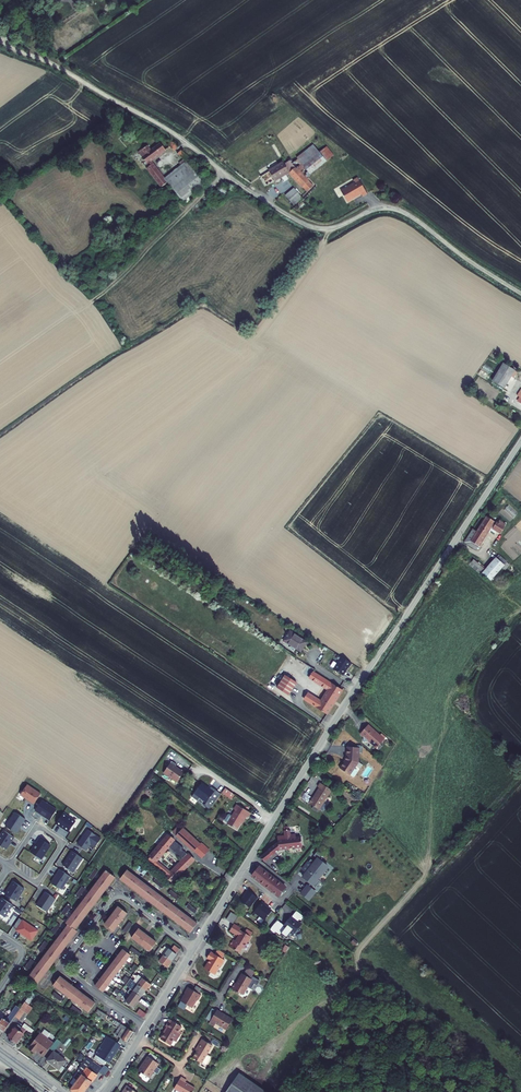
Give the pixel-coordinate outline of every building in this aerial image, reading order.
[(172,144),(175,147),(178,149),(181,146),(175,140),(172,144)] [(149,161),(150,163),(169,149),(164,142),(155,150),(151,145),(142,152),(149,161)] [(284,162),(262,175),(267,184),(290,171),(311,194),(317,188),(314,185),(314,186),(306,178),(335,155),(328,147),(301,168),(295,161),(287,166),(284,162)] [(185,149),(181,153),(189,161),(193,157),(185,149)] [(150,168),(165,186),(170,182),(174,186),(176,184),(195,168),(189,161),(169,177),(168,178),(156,163),(150,168)] [(195,168),(176,184),(174,186),(186,201),(208,183),(207,183),(195,168)] [(356,183),(342,191),(348,202),(362,194),(363,197),(368,194),(359,178),(354,181),(356,183)] [(295,188),(286,195),(294,205),(303,198),(295,188)] [(501,363),(491,380),(504,388),(515,370),(501,363)] [(473,529),(464,543),(476,551),(489,530),(495,534),(497,530),(501,533),(505,527),(501,525),(503,522),(500,520),(498,523),(497,522),(496,523),(487,517),(478,532),(473,529)] [(477,563),(474,560),(469,565),(481,575),(482,574),(491,581),(504,565),(496,557),(486,570),(485,569),(485,568),(482,565),(481,566),(480,565),(481,565),(478,562),(477,563)] [(305,639),(289,628),(282,638),(299,649),(305,639)] [(349,661),(340,654),(332,667),(341,673),(346,664),(347,665),(349,661)] [(342,688),(314,669),(310,675),(328,688),(338,694),(342,688)] [(276,690),(290,697),(297,682),(283,676),(276,690)] [(320,700),(308,692),(304,696),(327,712),(338,694),(328,688),(320,700)] [(362,736),(363,741),(368,741),(376,748),(384,739),(368,725),(361,732),(361,735),(362,736)] [(345,759),(339,768),(349,775),(358,762),(358,747),(349,747),(346,747),(346,757),(345,759)] [(172,760),(165,772),(178,781),(185,771),(184,771),(184,770),(181,767),(180,769),(176,766),(177,764),(172,760)] [(209,810),(221,794),(211,786),(208,790),(207,788),(207,787),(201,783),(191,796),(197,800),(199,797),(206,802),(203,805),(209,810)] [(331,789),(320,783),(317,787),(319,788),(312,798),(308,803),(319,809),(331,789)] [(29,800),(34,804),(41,793),(27,784),(20,795),(26,799),(27,798),(29,800)] [(344,788),(343,787),(342,788),(341,796),(342,799),(350,807),(359,804),(361,803),(359,801),(344,788)] [(229,792),(225,788),(221,793),(231,800),(234,795),(229,792)] [(50,820),(56,810),(41,800),(35,810),(50,820)] [(227,824),(226,824),(236,830),(244,817),(246,818),(249,813),(236,805),(233,810),(235,811),(231,816),(227,824)] [(25,819),(15,812),(5,826),(16,833),(25,819)] [(63,813),(56,823),(60,826),(61,826),(69,831),(76,821),(63,813)] [(195,851),(202,843),(182,824),(180,825),(174,832),(195,851)] [(284,831),(284,835),(277,836),(278,842),(267,850),(268,851),(260,857),(264,861),(279,849),(302,846),(301,836),(296,837),(295,834),(290,835),(290,830),(288,830),(287,826),(283,827),(284,831)] [(87,829),(77,844),(86,850),(90,844),(95,847),(101,838),(87,829)] [(3,830),(0,834),(0,845),(5,848),(10,840),(11,841),(13,837),(3,830)] [(183,847),(169,834),(150,856),(151,856),(147,861),(153,866),(154,865),(168,877),(168,878),(172,882),(195,859),(189,854),(183,848),(183,847)] [(34,845),(35,845),(30,852),(40,858),(49,844),(39,837),(34,845)] [(203,844),(196,852),(203,858),(210,850),(203,844)] [(311,859),(303,870),(307,873),(304,877),(311,883),(309,885),(308,885),(302,893),(310,900),(316,892),(310,887),(312,884),(316,887),(321,881),(318,878),(321,873),(324,875),(329,868),(324,864),(325,863),(320,859),(323,854),(319,850),(315,855),(317,857),(314,861),(311,859)] [(63,865),(73,872),(82,858),(72,851),(63,865)] [(146,872),(138,865),(135,869),(144,875),(146,872)] [(259,867),(252,876),(279,897),(280,897),(286,888),(259,867)] [(51,883),(61,890),(70,876),(60,869),(51,883)] [(91,880),(98,872),(94,869),(88,878),(91,880)] [(115,877),(106,870),(65,924),(68,926),(28,978),(37,984),(78,931),(75,929),(115,877)] [(127,870),(120,879),(190,933),(197,924),(127,870)] [(164,885),(155,878),(153,882),(161,888),(164,885)] [(10,886),(11,886),(5,894),(16,901),(24,889),(13,882),(10,886)] [(78,898),(84,889),(81,886),(74,895),(78,898)] [(179,896),(170,890),(168,893),(176,900),(179,896)] [(241,901),(251,908),(258,898),(248,891),(246,894),(246,895),(241,901)] [(36,905),(47,912),(55,899),(45,892),(36,905)] [(5,917),(12,905),(2,898),(0,901),(0,914),(5,917)] [(262,902),(254,912),(265,921),(272,911),(265,906),(266,905),(262,902)] [(64,915),(71,907),(68,904),(61,913),(64,915)] [(197,910),(188,904),(186,907),(194,914),(197,910)] [(114,931),(127,913),(118,907),(104,924),(114,931)] [(233,923),(238,915),(231,911),(226,919),(233,923)] [(302,921),(305,917),(297,911),(292,917),(292,916),(287,923),(286,922),(284,925),(279,931),(277,933),(280,936),(282,934),(287,938),(291,932),(295,935),(302,925),(299,922),(300,920),(302,921)] [(16,931),(31,941),(38,931),(18,919),(16,922),(20,924),(16,930),(16,931)] [(273,926),(278,930),(279,931),(284,925),(278,920),(273,926)] [(126,934),(132,925),(129,922),(123,931),(126,934)] [(53,934),(60,926),(57,923),(50,932),(53,934)] [(233,930),(226,926),(222,933),(229,937),(230,935),(231,936),(231,937),(231,938),(229,941),(226,940),(223,946),(232,952),(235,948),(237,949),(240,942),(241,942),(243,938),(233,931),(233,930)] [(156,943),(138,929),(131,938),(149,951),(156,943)] [(40,952),(47,943),(43,940),(37,949),(40,952)] [(131,947),(129,951),(138,957),(140,954),(131,947)] [(123,949),(118,956),(125,961),(130,956),(135,960),(133,963),(135,964),(133,967),(137,970),(140,965),(143,961),(138,958),(138,957),(129,951),(127,953),(123,949)] [(175,955),(168,950),(163,956),(171,961),(175,955)] [(218,950),(215,955),(223,959),(226,954),(218,950)] [(215,955),(211,952),(207,959),(210,961),(205,969),(215,975),(220,967),(221,967),(225,960),(223,959),(215,955)] [(125,961),(118,956),(113,962),(121,968),(125,961)] [(171,961),(163,956),(159,962),(166,967),(171,961)] [(29,971),(35,962),(32,959),(25,968),(29,971)] [(121,968),(113,962),(109,968),(116,973),(121,968)] [(137,970),(132,976),(130,979),(134,982),(145,991),(150,985),(141,977),(143,974),(140,971),(142,968),(140,965),(137,970)] [(137,970),(133,967),(128,973),(132,976),(137,970)] [(116,973),(109,968),(104,974),(112,980),(116,973)] [(256,973),(248,969),(245,975),(252,980),(253,980),(254,977),(256,973)] [(107,986),(112,980),(104,974),(99,980),(107,986)] [(237,984),(236,983),(232,989),(239,993),(239,992),(240,993),(245,995),(249,988),(252,990),(255,984),(258,986),(261,981),(254,977),(253,980),(252,980),(245,975),(242,974),(239,980),(237,984)] [(60,977),(53,986),(88,1012),(95,1003),(60,977)] [(95,986),(102,992),(107,986),(99,980),(95,986)] [(141,997),(145,991),(134,982),(131,986),(135,989),(133,991),(141,997)] [(195,991),(189,988),(186,994),(187,994),(182,1002),(183,1002),(188,1005),(193,1008),(198,1000),(199,1001),(202,996),(200,994),(195,991)] [(128,997),(125,1001),(133,1007),(141,997),(133,991),(130,989),(125,994),(128,997)] [(62,999),(54,993),(51,996),(60,1002),(62,999)] [(20,1009),(14,1017),(18,1020),(24,1012),(28,1015),(33,1008),(24,1002),(20,1009)] [(20,1009),(16,1006),(6,1020),(3,1017),(0,1021),(0,1030),(3,1033),(14,1017),(20,1009)] [(82,1012),(73,1006),(71,1009),(79,1016),(82,1012)] [(107,1015),(97,1009),(94,1013),(104,1020),(107,1015)] [(136,1013),(142,1018),(146,1014),(139,1009),(136,1013)] [(218,1010),(210,1024),(215,1027),(217,1024),(227,1030),(230,1025),(234,1020),(229,1017),(228,1017),(223,1014),(223,1013),(218,1010)] [(174,1041),(177,1042),(180,1037),(178,1035),(180,1032),(183,1027),(171,1020),(167,1027),(167,1028),(168,1028),(164,1035),(161,1040),(171,1046),(174,1041)] [(114,1035),(120,1038),(118,1042),(124,1046),(133,1032),(115,1021),(113,1024),(119,1027),(114,1035)] [(14,1046),(26,1031),(21,1028),(20,1030),(19,1028),(17,1027),(17,1028),(15,1026),(7,1037),(10,1040),(9,1042),(10,1043),(10,1044),(12,1046),(13,1046),(14,1046)] [(36,1052),(43,1057),(49,1048),(50,1048),(53,1044),(48,1040),(50,1036),(44,1031),(41,1034),(40,1034),(28,1049),(35,1054),(36,1052)] [(96,1056),(94,1058),(103,1065),(106,1062),(109,1064),(120,1045),(107,1037),(95,1055),(96,1056)] [(200,1048),(197,1051),(193,1059),(202,1064),(213,1046),(203,1040),(198,1047),(200,1048)] [(62,1053),(66,1048),(59,1044),(56,1049),(62,1053)] [(66,1061),(54,1052),(47,1060),(59,1070),(59,1069),(62,1071),(64,1068),(61,1066),(66,1061)] [(158,1058),(151,1054),(149,1057),(156,1062),(158,1058)] [(207,1055),(202,1063),(207,1066),(212,1058),(207,1055)] [(70,1090),(73,1091),(84,1091),(99,1072),(104,1076),(109,1070),(104,1065),(102,1069),(92,1062),(86,1057),(77,1069),(78,1070),(73,1077),(77,1080),(70,1090)] [(149,1057),(148,1057),(145,1061),(146,1061),(139,1071),(141,1073),(149,1078),(153,1072),(154,1072),(159,1064),(156,1062),(149,1057)] [(94,1058),(92,1062),(102,1069),(104,1065),(103,1065),(94,1058)] [(149,1078),(141,1073),(139,1076),(142,1077),(142,1079),(145,1081),(147,1081),(149,1078)] [(239,1074),(225,1091),(264,1091),(239,1074)] [(181,1078),(175,1088),(177,1089),(176,1091),(193,1091),(196,1088),(186,1082),(187,1081),(181,1078)]
